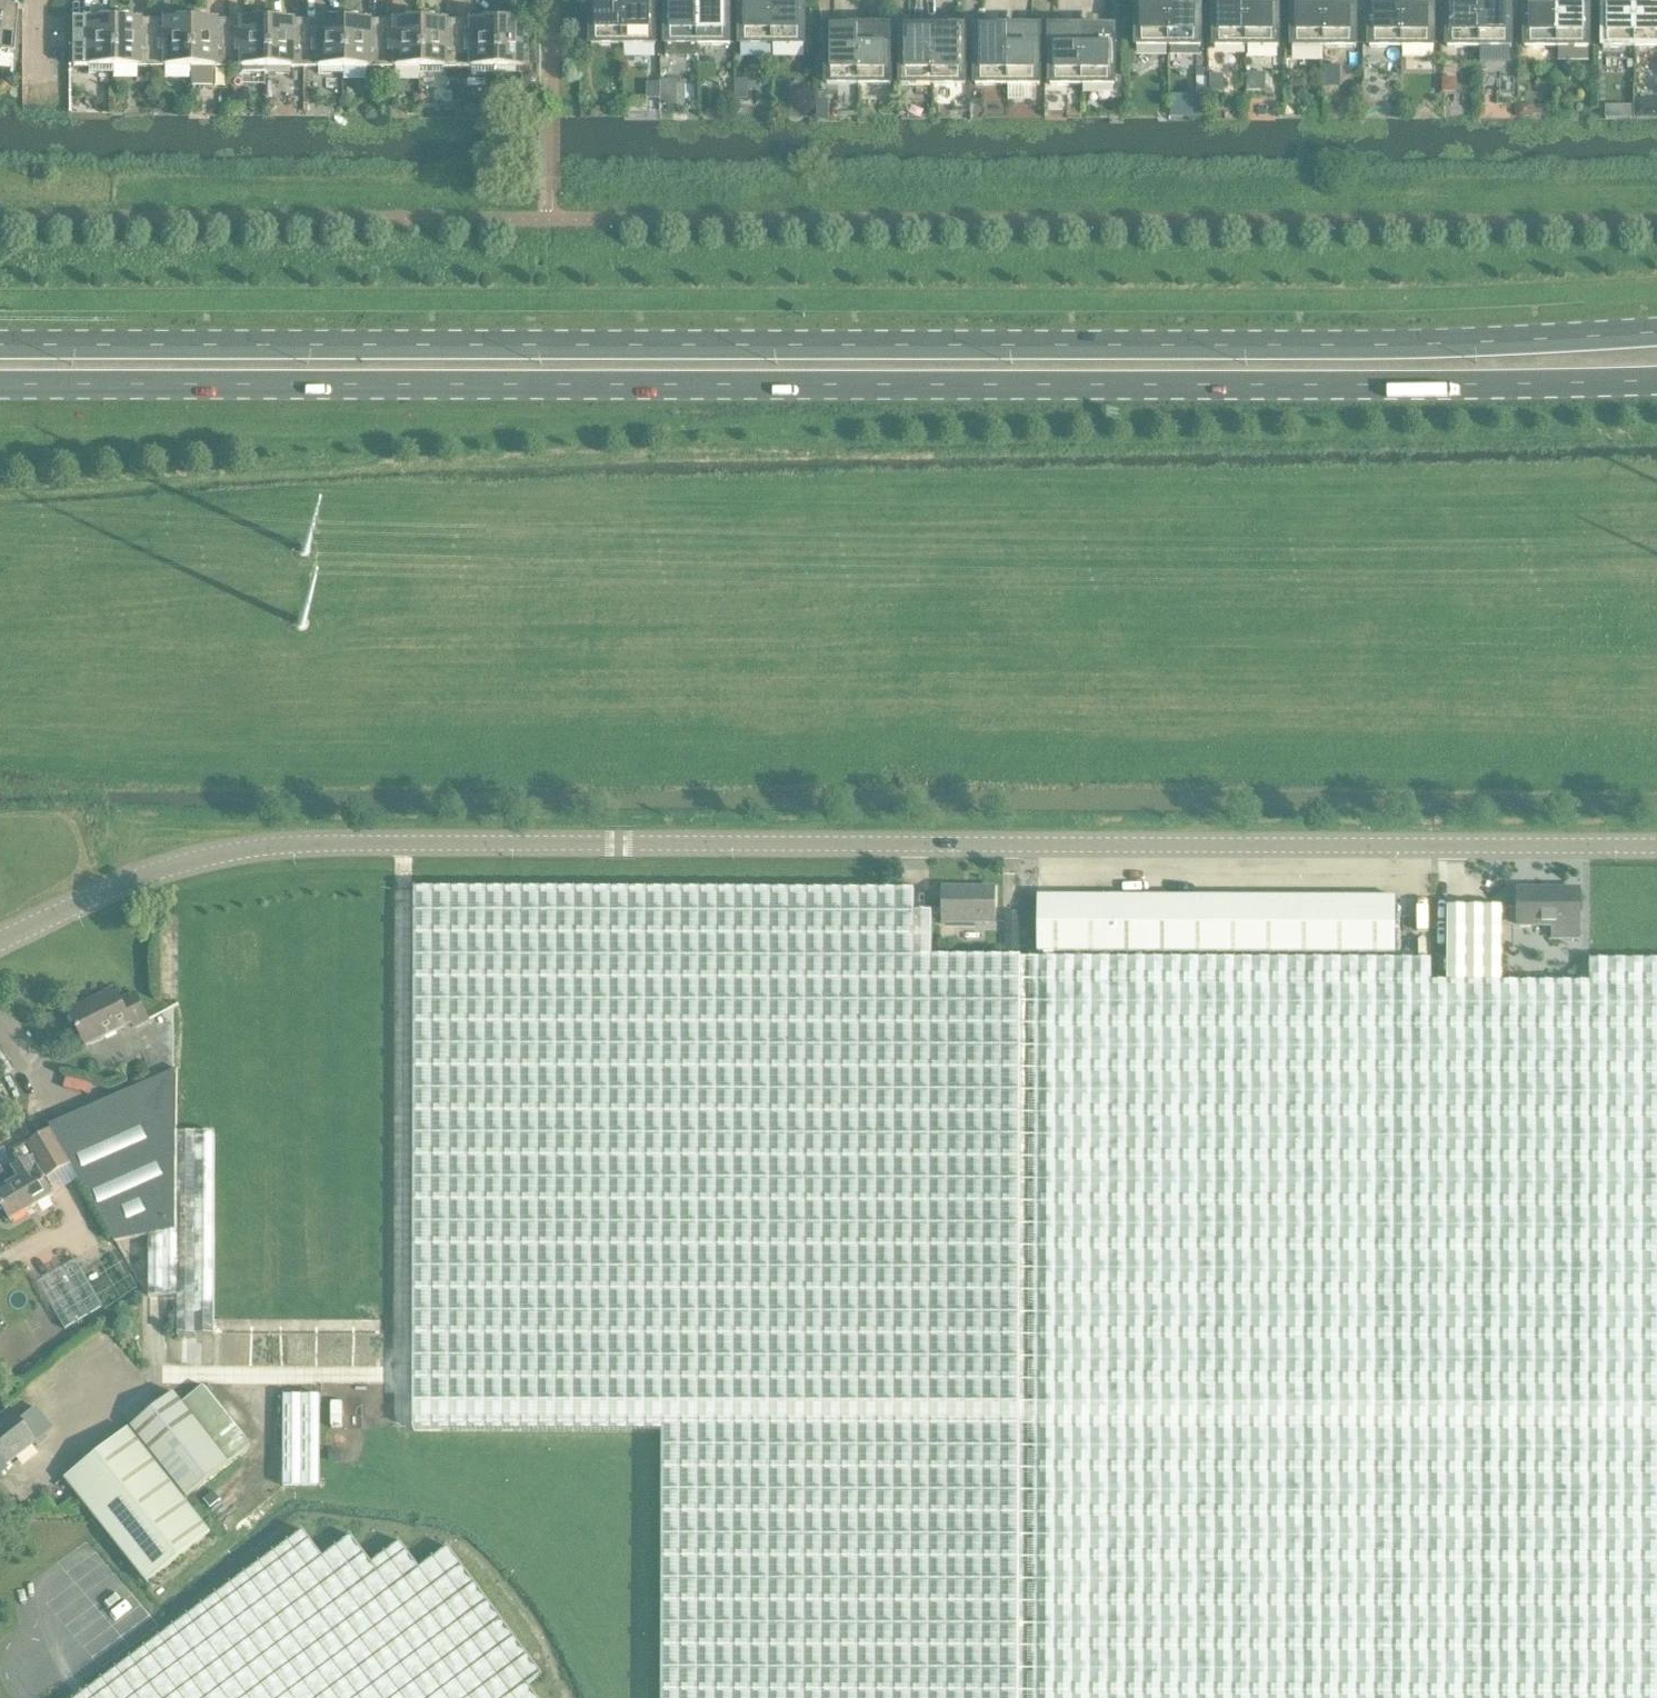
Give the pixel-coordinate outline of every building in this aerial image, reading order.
[(17,10),(3,9),(3,3),(4,0),(0,0),(0,53),(1,50),(14,52),(17,10)] [(624,0),(592,0),(592,45),(623,45),(624,0)] [(656,0),(624,0),(623,45),(656,45),(656,0)] [(698,0),(666,0),(666,46),(698,46),(698,0)] [(730,0),(698,0),(698,46),(730,46),(730,0)] [(772,0),(741,0),(741,46),(772,46),(772,0)] [(805,0),(772,0),(772,46),(805,46),(805,0)] [(1169,0),(1137,0),(1137,47),(1169,47),(1169,0)] [(1201,0),(1169,0),(1169,47),(1201,47),(1201,0)] [(1246,0),(1215,0),(1215,47),(1246,47),(1246,0)] [(1279,0),(1246,0),(1246,47),(1279,47),(1279,0)] [(1324,0),(1292,0),(1292,47),(1324,47),(1324,0)] [(1356,0),(1324,0),(1324,47),(1356,48),(1356,0)] [(1402,0),(1370,0),(1370,48),(1402,48),(1402,0)] [(1434,0),(1402,0),(1402,48),(1434,48),(1434,0)] [(1480,0),(1448,0),(1448,48),(1480,48),(1480,0)] [(1512,0),(1480,0),(1480,48),(1512,48),(1512,0)] [(1557,0),(1525,0),(1525,48),(1557,48),(1557,0)] [(1589,0),(1557,0),(1557,48),(1589,48),(1589,0)] [(1635,0),(1603,0),(1603,48),(1635,48),(1635,0)] [(1635,48),(1656,48),(1656,0),(1635,0),(1635,48)] [(112,73),(113,17),(95,17),(94,20),(73,20),(73,67),(88,67),(88,73),(112,73)] [(151,67),(151,21),(130,20),(130,17),(113,17),(112,73),(136,73),(136,67),(151,67)] [(189,73),(189,17),(171,17),(171,21),(151,21),(151,67),(165,67),(165,73),(189,73)] [(227,67),(227,21),(207,21),(207,17),(189,17),(189,73),(213,74),(213,67),(227,67)] [(265,74),(265,17),(247,17),(247,21),(227,21),(227,67),(241,67),(241,74),(265,74)] [(303,68),(303,21),(283,21),(283,17),(265,17),(265,74),(289,74),(289,68),(303,68)] [(341,74),(342,17),(324,17),(324,21),(303,21),(303,68),(318,68),(318,74),(341,74)] [(380,68),(380,21),(360,21),(360,18),(342,17),(341,74),(365,74),(365,68),(380,68)] [(418,74),(418,18),(400,18),(400,21),(380,21),(380,68),(394,68),(394,74),(418,74)] [(456,68),(456,21),(436,21),(436,18),(418,18),(418,74),(442,74),(442,68),(456,68)] [(494,74),(495,18),(477,18),(477,21),(456,21),(456,68),(471,68),(471,74),(494,74)] [(534,48),(534,22),(513,22),(513,18),(495,18),(494,74),(521,74),(521,88),(516,103),(531,108),(532,105),(538,105),(538,108),(539,108),(539,48),(534,48)] [(859,85),(859,28),(834,28),(834,36),(827,36),(827,85),(859,85)] [(891,85),(891,36),(884,36),(884,28),(859,28),(859,85),(891,85)] [(933,85),(934,29),(908,29),(908,36),(902,36),(901,85),(933,85)] [(965,86),(966,37),(959,37),(959,29),(934,29),(933,85),(965,86)] [(1008,86),(1008,29),(983,29),(983,37),(976,37),(976,86),(1008,86)] [(1040,86),(1040,37),(1033,37),(1033,29),(1008,29),(1008,86),(1040,86)] [(1083,86),(1083,29),(1058,29),(1057,37),(1051,37),(1050,86),(1083,86)] [(1115,86),(1115,37),(1108,37),(1108,29),(1083,29),(1083,86),(1115,86)] [(993,923),(994,888),(944,887),(943,922),(993,923)] [(415,890),(413,1336),(662,1336),(662,1697),(1656,1697),(1656,961),(1589,961),(1589,983),(1579,983),(1506,982),(1449,982),(1433,982),(1433,959),(1333,959),(1027,959),(1020,958),(932,958),(932,914),(914,914),(914,891),(415,890)] [(1578,891),(1555,891),(1518,890),(1518,926),(1552,926),(1552,940),(1577,940),(1577,926),(1578,926),(1578,891)] [(1396,897),(1038,897),(1038,952),(1396,953),(1396,897)] [(1507,911),(1447,910),(1448,982),(1506,982),(1507,911)] [(132,1028),(148,1020),(135,994),(121,1001),(115,988),(68,1012),(85,1046),(130,1024),(132,1028)] [(53,1129),(52,1130),(100,1216),(118,1247),(150,1237),(149,1296),(177,1296),(177,1336),(213,1336),(214,1133),(177,1134),(177,1067),(53,1129)] [(53,1197),(43,1179),(47,1177),(48,1178),(71,1165),(53,1134),(30,1147),(37,1159),(30,1162),(16,1170),(14,1167),(0,1175),(0,1204),(11,1222),(53,1197)] [(322,1233),(276,1266),(288,1283),(317,1262),(344,1299),(361,1287),(352,1275),(370,1263),(362,1252),(345,1265),(322,1233)] [(174,1393),(130,1428),(153,1457),(185,1498),(229,1463),(251,1445),(203,1386),(182,1403),(174,1393)] [(283,1487),(320,1487),(320,1396),(283,1396),(283,1487)] [(4,1470),(3,1468),(33,1444),(33,1445),(34,1444),(7,1410),(6,1411),(0,1416),(0,1473),(4,1470)] [(65,1479),(147,1584),(210,1535),(128,1429),(65,1479)] [(214,1492),(204,1499),(211,1507),(220,1499),(214,1492)] [(528,1685),(542,1674),(449,1548),(420,1569),(401,1543),(372,1564),(352,1536),(323,1557),(304,1531),(78,1697),(538,1697),(528,1685)]
